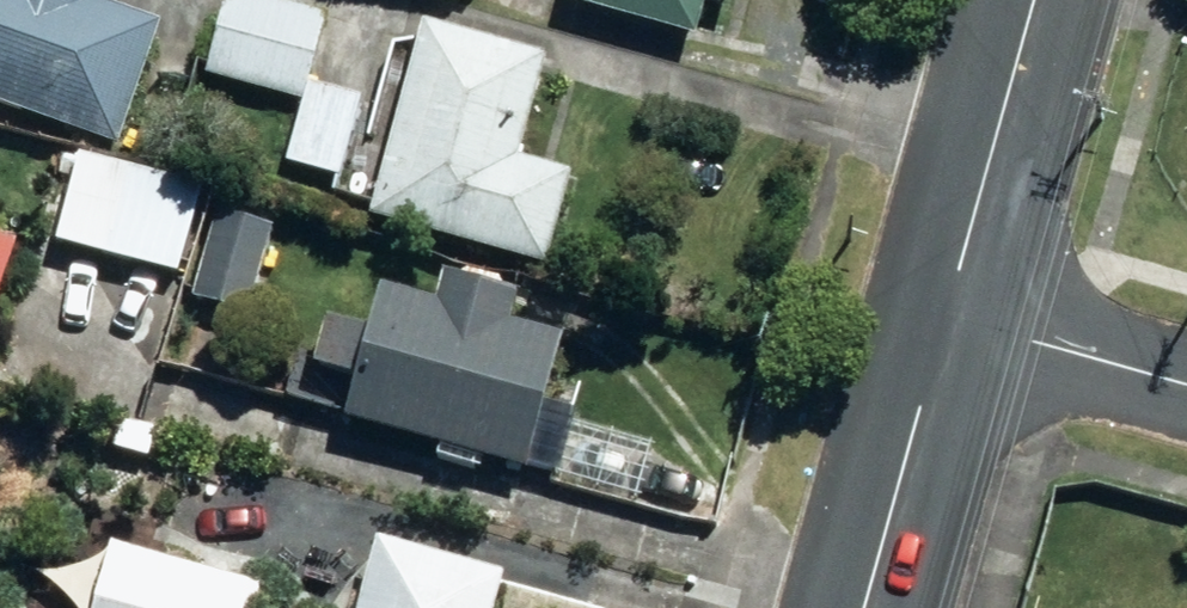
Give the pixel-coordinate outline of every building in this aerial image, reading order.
[(115,157),(156,35),(89,11),(92,0),(0,0),(0,116),(115,157)] [(566,16),(693,50),(705,9),(728,15),(732,0),(570,0),(566,16)] [(202,84),(300,110),(323,24),(246,5),(219,19),(202,84)] [(369,232),(543,279),(569,186),(520,172),(546,74),(420,40),(369,232)] [(288,172),(336,185),(358,106),(310,93),(288,172)] [(56,256),(176,287),(198,199),(79,168),(56,256)] [(190,310),(244,325),(274,218),(220,203),(190,310)] [(12,257),(0,254),(0,295),(12,257)] [(341,436),(522,487),(560,355),(512,342),(519,315),(442,293),(433,321),(378,306),(341,436)] [(556,486),(634,508),(649,457),(573,433),(556,486)] [(503,593),(375,557),(361,607),(499,607),(503,593)] [(257,601),(112,561),(99,607),(256,607),(257,601)]
